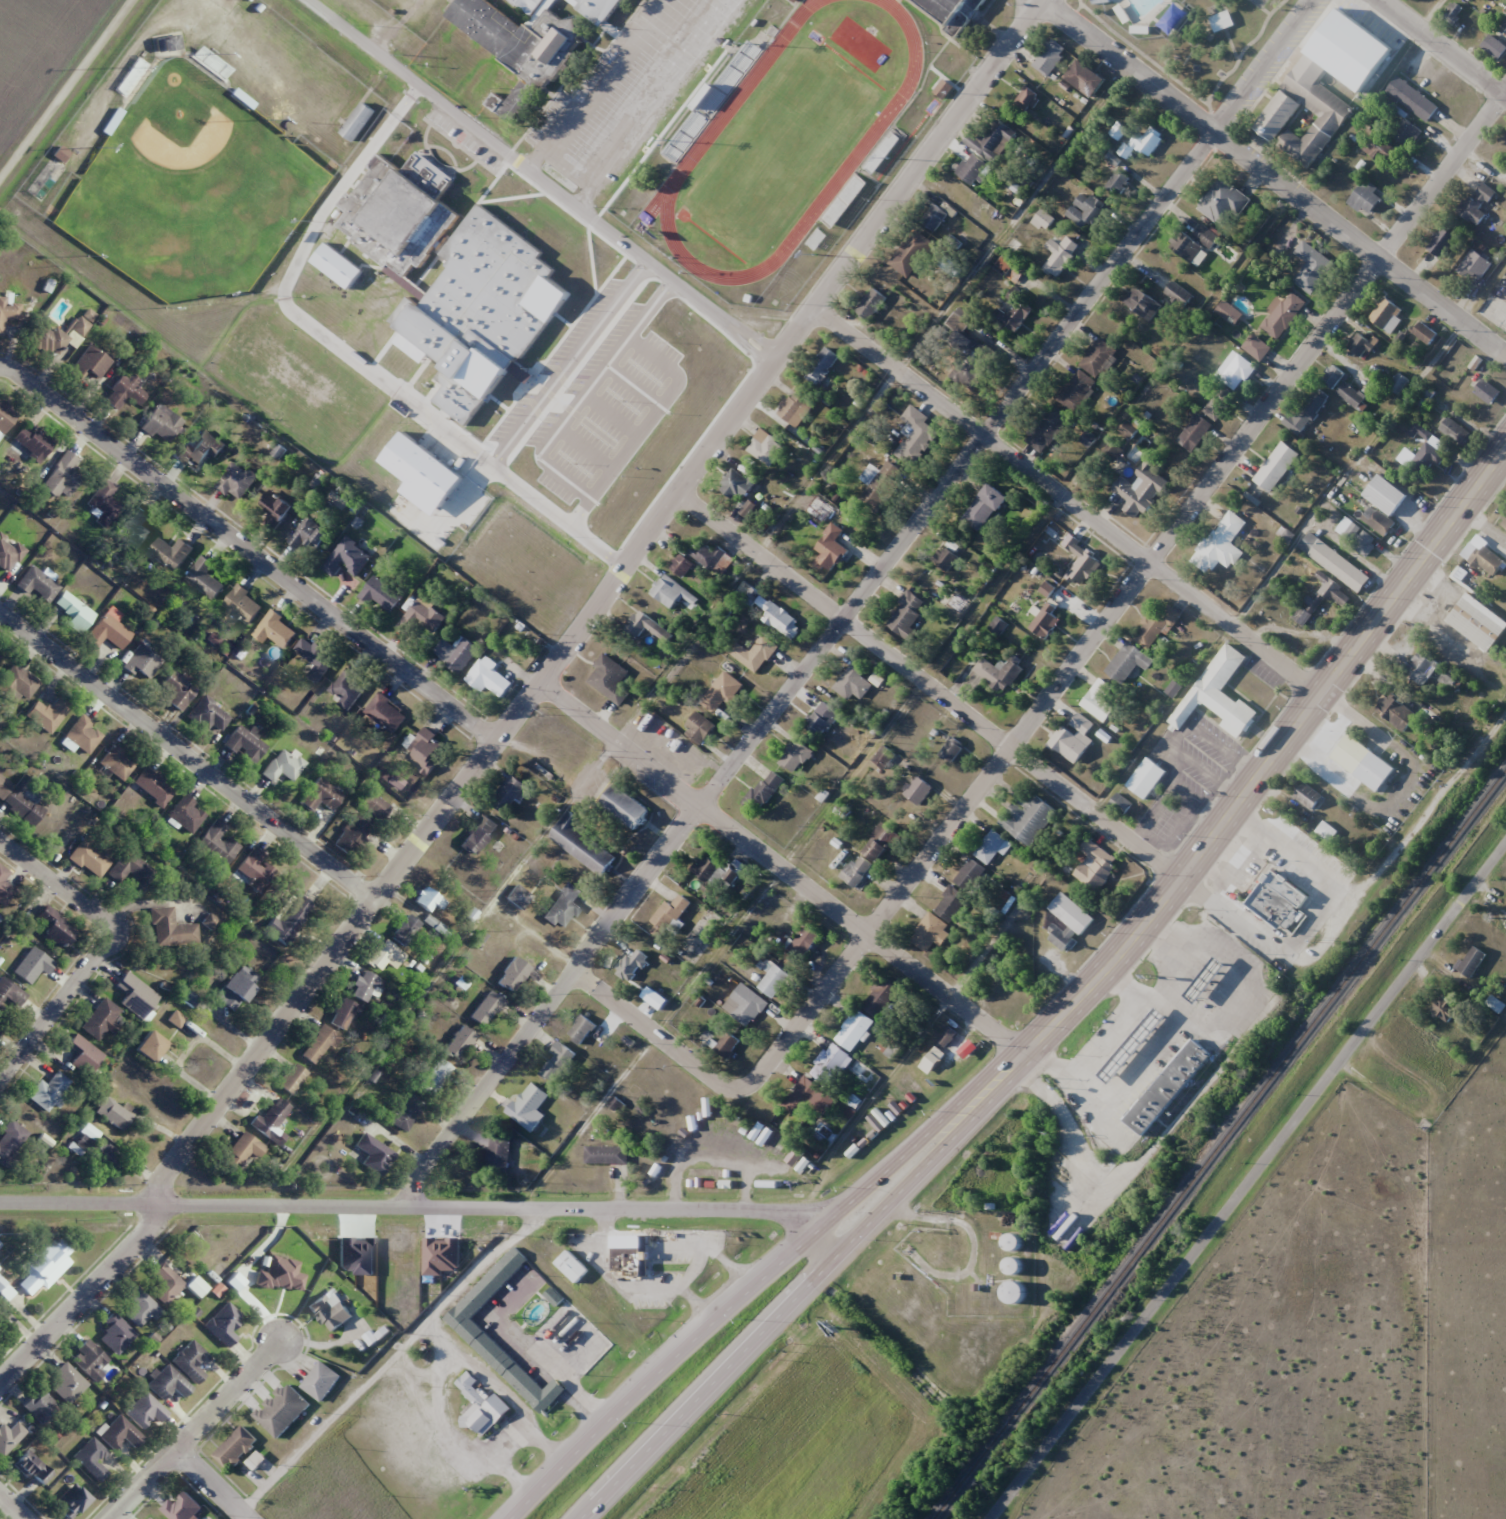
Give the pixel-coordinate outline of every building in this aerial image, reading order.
[(564,0),(513,0),(537,17),(523,28),(485,0),(459,0),(446,18),(543,88),(554,80),(585,38),(579,30),(555,12),(564,0)] [(949,23),(944,30),(957,39),(986,0),(917,0),(949,23)] [(1234,25),(1228,10),(1208,19),(1215,34),(1234,25)] [(1342,11),(1396,50),(1365,93),(1311,55),(1342,11)] [(153,38),(154,53),(181,50),(179,35),(153,38)] [(1497,61),(1505,51),(1505,46),(1493,35),(1482,47),(1497,61)] [(1065,49),(1051,39),(1036,59),(1050,69),(1065,49)] [(224,81),(232,70),(200,46),(191,57),(224,81)] [(153,60),(141,52),(116,89),(127,97),(153,60)] [(1106,81),(1080,60),(1066,78),(1092,99),(1106,81)] [(1352,107),(1295,67),(1254,127),(1275,142),(1301,104),(1318,116),(1302,140),(1287,130),(1276,145),(1310,169),(1352,107)] [(1400,78),(1440,108),(1429,122),(1390,92),(1400,78)] [(1039,96),(1026,87),(1014,103),(1027,113),(1039,96)] [(343,134),(363,105),(377,114),(357,143),(343,134)] [(122,111),(116,108),(101,132),(108,136),(122,111)] [(1422,131),(1397,113),(1382,132),(1407,151),(1422,131)] [(989,164),(1017,137),(996,115),(968,143),(989,164)] [(1124,157),(1163,146),(1158,126),(1130,134),(1133,144),(1122,147),(1124,157)] [(872,154),(880,163),(889,155),(887,153),(890,150),(884,144),(872,154)] [(63,164),(69,153),(59,146),(52,157),(63,164)] [(378,153),(339,206),(348,212),(336,229),(406,279),(416,265),(421,269),(460,215),(439,200),(455,179),(418,152),(403,172),(378,153)] [(1119,197),(1132,179),(1119,170),(1106,188),(1119,197)] [(1216,222),(1226,208),(1239,216),(1251,199),(1217,176),(1196,208),(1216,222)] [(1374,193),(1376,190),(1362,179),(1347,199),(1370,216),(1382,199),(1374,193)] [(1470,198),(1468,196),(1456,208),(1476,227),(1487,216),(1481,209),(1496,194),(1485,183),(1470,198)] [(1088,222),(1094,227),(1108,210),(1085,190),(1066,214),(1083,228),(1088,222)] [(947,213),(933,203),(920,222),(934,232),(947,213)] [(1037,217),(1044,228),(1052,223),(1046,212),(1037,217)] [(1193,235),(1211,250),(1221,238),(1202,223),(1193,235)] [(1457,238),(1441,225),(1424,245),(1440,258),(1457,238)] [(806,242),(815,250),(827,237),(818,229),(806,242)] [(933,245),(915,230),(888,263),(906,278),(933,245)] [(1169,244),(1197,267),(1208,253),(1186,235),(1182,239),(1177,235),(1169,244)] [(1051,239),(1046,247),(1053,252),(1043,268),(1058,278),(1079,245),(1066,236),(1060,245),(1051,239)] [(1307,262),(1293,282),(1313,296),(1335,263),(1304,242),(1295,255),(1307,262)] [(1481,278),(1492,265),(1471,247),(1453,267),(1466,279),(1473,271),(1481,278)] [(1165,291),(1182,309),(1193,298),(1175,281),(1165,291)] [(1124,301),(1149,322),(1162,306),(1136,286),(1124,301)] [(855,311),(869,322),(887,299),(873,288),(855,311)] [(1015,334),(1037,304),(1013,288),(992,318),(1015,334)] [(1277,297),(1265,310),(1271,315),(1261,328),(1277,341),(1307,304),(1292,292),(1284,302),(1277,297)] [(3,335),(4,319),(19,320),(20,304),(8,303),(9,297),(0,296),(0,335),(3,335)] [(1369,318),(1390,334),(1401,320),(1397,316),(1402,310),(1385,297),(1369,318)] [(68,326),(79,336),(97,318),(87,308),(68,326)] [(963,332),(973,320),(958,309),(937,335),(965,358),(951,375),(960,382),(986,350),(963,332)] [(1432,346),(1440,335),(1423,323),(1415,333),(1432,346)] [(57,358),(70,337),(54,327),(51,332),(40,325),(30,341),(57,358)] [(1375,344),(1358,333),(1347,348),(1364,360),(1375,344)] [(1272,349),(1253,334),(1242,348),(1261,363),(1272,349)] [(1118,353),(1099,337),(1078,364),(1097,379),(1118,353)] [(86,368),(98,378),(112,362),(91,344),(69,369),(78,377),(86,368)] [(816,387),(840,358),(826,347),(802,375),(816,387)] [(1256,368),(1239,354),(1218,378),(1236,393),(1256,368)] [(1332,388),(1345,375),(1334,365),(1321,378),(1332,388)] [(1074,413),(1097,384),(1078,369),(1055,397),(1074,413)] [(135,385),(139,380),(130,373),(127,377),(121,372),(101,399),(117,410),(127,396),(139,405),(147,394),(135,385)] [(1387,387),(1398,394),(1408,379),(1398,372),(1387,387)] [(1492,406),(1502,393),(1484,379),(1474,392),(1492,406)] [(1215,422),(1235,397),(1218,383),(1197,408),(1215,422)] [(1367,397),(1345,383),(1337,395),(1359,409),(1367,397)] [(1281,421),(1297,436),(1330,401),(1315,386),(1281,421)] [(776,412),(794,428),(814,406),(796,390),(776,412)] [(18,414),(0,400),(0,437),(18,414)] [(166,446),(183,419),(157,402),(140,429),(166,446)] [(938,432),(926,422),(929,418),(911,404),(900,417),(914,428),(894,453),(911,467),(938,432)] [(1070,421),(1054,405),(1024,436),(1040,452),(1070,421)] [(1177,439),(1192,451),(1213,426),(1197,414),(1177,439)] [(55,441),(38,427),(33,433),(23,426),(11,442),(38,463),(55,441)] [(201,466),(208,456),(214,461),(225,444),(199,427),(178,459),(188,466),(192,460),(201,466)] [(747,446),(768,466),(785,449),(764,428),(747,446)] [(1299,453),(1282,440),(1253,480),(1270,492),(1299,453)] [(1405,448),(1397,458),(1421,477),(1433,462),(1439,466),(1447,455),(1428,440),(1415,456),(1405,448)] [(1122,450),(1112,441),(1103,452),(1112,460),(1122,450)] [(67,497),(81,478),(70,469),(78,459),(66,450),(40,485),(56,498),(60,492),(67,497)] [(257,476),(234,458),(215,484),(239,501),(257,476)] [(881,510),(905,473),(885,459),(860,497),(881,510)] [(1170,480),(1147,462),(1131,483),(1119,474),(1107,490),(1141,517),(1170,480)] [(718,488),(732,499),(737,493),(744,499),(755,484),(734,468),(718,488)] [(105,528),(121,507),(109,497),(116,488),(103,478),(85,501),(101,513),(95,521),(105,528)] [(1395,518),(1368,497),(1382,479),(1410,500),(1395,518)] [(978,533),(1008,497),(990,482),(960,519),(978,533)] [(252,513),(272,531),(293,508),(273,490),(252,513)] [(150,532),(142,525),(150,514),(138,505),(116,534),(137,550),(150,532)] [(1385,536),(1394,526),(1374,507),(1364,518),(1385,536)] [(1246,522),(1229,509),(1193,557),(1212,571),(1219,561),(1230,569),(1243,552),(1230,543),(1246,522)] [(329,534),(306,516),(286,542),(297,550),(304,541),(317,550),(329,534)] [(1341,536),(1366,557),(1378,543),(1353,522),(1341,536)] [(839,543),(846,534),(833,523),(813,548),(821,554),(815,562),(830,574),(848,550),(839,543)] [(0,532),(0,569),(7,574),(25,551),(0,532)] [(356,576),(371,557),(345,535),(319,567),(333,578),(343,566),(356,576)] [(148,553),(172,574),(194,548),(182,538),(173,548),(160,538),(148,553)] [(1322,542),(1372,577),(1360,593),(1310,559),(1322,542)] [(724,550),(716,547),(713,553),(693,544),(688,556),(716,568),(724,550)] [(945,571),(959,558),(946,544),(932,557),(945,571)] [(1073,551),(1080,557),(1067,573),(1082,585),(1101,563),(1079,545),(1073,551)] [(1504,561),(1482,545),(1471,559),(1493,576),(1504,561)] [(669,568),(682,578),(693,563),(680,553),(669,568)] [(184,579),(212,600),(224,585),(207,573),(214,563),(203,555),(184,579)] [(46,603),(59,589),(33,564),(14,584),(26,595),(32,589),(46,603)] [(1344,608),(1352,596),(1318,572),(1314,579),(1317,581),(1292,618),(1305,626),(1326,596),(1344,608)] [(359,595),(387,617),(403,597),(374,575),(359,595)] [(664,575),(649,592),(670,610),(684,592),(664,575)] [(754,604),(761,592),(744,582),(737,595),(754,604)] [(237,585),(214,614),(232,629),(239,619),(247,625),(263,605),(237,585)] [(78,634),(94,617),(66,590),(54,603),(70,618),(66,623),(78,634)] [(916,632),(908,626),(926,603),(908,590),(884,623),(910,641),(916,632)] [(1470,595),(1505,623),(1505,631),(1490,652),(1450,622),(1470,595)] [(420,623),(430,634),(446,619),(423,596),(396,623),(408,635),(420,623)] [(759,617),(792,639),(803,623),(769,601),(759,617)] [(1180,615),(1165,601),(1133,636),(1148,650),(1180,615)] [(1045,640),(1061,620),(1052,613),(1056,608),(1048,602),(1028,627),(1045,640)] [(271,610),(252,634),(264,643),(269,637),(283,649),(297,631),(271,610)] [(645,628),(665,643),(671,635),(639,610),(625,628),(637,638),(645,628)] [(95,648),(106,637),(118,650),(131,637),(107,613),(83,636),(95,648)] [(777,646),(762,634),(749,651),(735,641),(727,651),(757,673),(777,646)] [(293,650),(310,663),(301,674),(315,684),(335,659),(304,635),(293,650)] [(458,673),(479,650),(465,637),(455,648),(445,639),(434,650),(458,673)] [(1121,685),(1145,656),(1127,641),(1103,670),(1121,685)] [(1246,656),(1225,642),(1168,724),(1179,733),(1201,702),(1227,720),(1222,727),(1240,740),(1258,714),(1223,689),(1246,656)] [(146,682),(162,659),(139,643),(123,665),(146,682)] [(619,684),(629,673),(605,654),(585,678),(619,706),(630,693),(619,684)] [(994,666),(1000,659),(1005,663),(1011,658),(1023,668),(1011,683),(1009,681),(1004,687),(1001,684),(998,688),(970,666),(979,654),(994,666)] [(1413,685),(1426,684),(1425,675),(1439,674),(1438,657),(1412,659),(1413,685)] [(513,681),(477,660),(465,679),(484,690),(486,686),(504,696),(513,681)] [(861,675),(865,670),(856,661),(832,685),(848,701),(854,695),(860,699),(873,685),(861,675)] [(39,684),(14,663),(0,680),(0,688),(14,700),(19,695),(25,700),(39,684)] [(347,709),(368,686),(349,668),(327,691),(347,709)] [(181,711),(198,689),(172,669),(155,691),(181,711)] [(713,714),(741,686),(727,672),(699,700),(713,714)] [(1099,720),(1121,701),(1103,680),(1081,699),(1099,720)] [(1417,715),(1388,691),(1373,709),(1403,733),(1417,715)] [(364,710),(390,735),(407,718),(382,692),(364,710)] [(207,732),(212,725),(219,731),(231,718),(203,695),(186,715),(207,732)] [(37,701),(26,714),(48,734),(72,707),(59,697),(47,710),(37,701)] [(840,714),(824,700),(804,725),(820,738),(840,714)] [(700,746),(716,726),(696,710),(680,730),(700,746)] [(1048,744),(1076,764),(1092,741),(1084,735),(1093,723),(1073,710),(1048,744)] [(86,756),(104,735),(81,715),(63,736),(86,756)] [(267,746),(238,725),(223,746),(252,767),(267,746)] [(420,775),(436,768),(431,756),(441,751),(432,732),(406,745),(420,775)] [(952,763),(965,746),(948,733),(935,750),(952,763)] [(1398,769),(1381,793),(1334,760),(1351,736),(1398,769)] [(813,752),(797,738),(778,761),(794,774),(813,752)] [(98,764),(120,781),(137,760),(115,742),(98,764)] [(895,753),(883,745),(871,761),(884,770),(895,753)] [(273,784),(281,774),(291,781),(305,764),(283,747),(261,775),(273,784)] [(1127,788),(1149,759),(1169,775),(1147,803),(1127,788)] [(174,792),(147,767),(133,782),(160,807),(174,792)] [(765,805),(785,780),(771,769),(743,803),(753,811),(761,801),(765,805)] [(1,800),(13,784),(0,775),(0,800),(1,800)] [(531,791),(514,775),(489,801),(503,814),(516,800),(520,803),(531,791)] [(932,788),(914,775),(901,792),(919,806),(932,788)] [(312,811),(319,801),(332,811),(343,795),(317,776),(299,802),(312,811)] [(1311,811),(1322,797),(1306,782),(1294,796),(1311,811)] [(45,810),(35,802),(38,797),(19,783),(3,803),(32,826),(45,810)] [(601,805),(635,830),(650,810),(616,785),(601,805)] [(391,807),(368,791),(358,805),(381,822),(391,807)] [(1057,809),(1033,793),(1024,806),(1015,800),(998,825),(1031,847),(1057,809)] [(1127,814),(1133,802),(1116,794),(1110,805),(1127,814)] [(191,796),(169,808),(184,833),(205,821),(191,796)] [(549,838),(601,876),(615,857),(576,829),(582,821),(569,811),(549,838)] [(458,845),(472,857),(499,826),(485,814),(458,845)] [(372,827),(355,815),(333,843),(350,856),(372,827)] [(241,846),(225,834),(229,828),(216,818),(197,843),(225,866),(241,846)] [(899,835),(882,822),(861,849),(878,863),(899,835)] [(1012,845),(993,829),(973,853),(988,865),(999,852),(1004,855),(1012,845)] [(1087,857),(1073,874),(1096,892),(1119,862),(1087,838),(1078,850),(1087,857)] [(69,856),(97,879),(111,862),(82,839),(69,856)] [(236,869),(250,880),(246,885),(258,893),(274,872),(261,861),(265,855),(253,846),(236,869)] [(144,889),(156,872),(126,849),(106,873),(119,883),(125,875),(144,889)] [(872,863),(856,853),(841,879),(857,889),(872,863)] [(692,871),(723,895),(745,865),(732,856),(723,869),(705,855),(692,871)] [(954,881),(968,892),(986,868),(971,858),(954,881)] [(9,872),(0,866),(0,902),(4,905),(15,890),(3,882),(9,872)] [(1293,937),(1309,913),(1263,881),(1247,904),(1293,937)] [(580,907),(574,902),(582,892),(570,882),(543,915),(561,930),(580,907)] [(949,923),(968,899),(952,885),(932,909),(949,923)] [(446,903),(426,886),(413,900),(427,913),(435,905),(440,909),(446,903)] [(285,943),(314,905),(294,891),(266,929),(285,943)] [(666,901),(650,921),(654,924),(649,930),(662,941),(670,931),(675,935),(684,924),(678,919),(691,903),(680,894),(671,905),(666,901)] [(1064,895),(1095,919),(1082,935),(1051,911),(1064,895)] [(75,932),(46,906),(32,923),(61,948),(75,932)] [(197,943),(196,924),(174,925),(173,906),(151,907),(153,945),(197,943)] [(402,947),(421,924),(408,913),(389,936),(402,947)] [(935,943),(939,946),(951,934),(930,913),(907,937),(925,954),(935,943)] [(820,936),(808,925),(786,951),(799,962),(820,936)] [(365,959),(378,971),(397,951),(384,938),(365,959)] [(56,962),(27,945),(11,971),(31,984),(40,970),(48,975),(56,962)] [(1469,978),(1488,955),(1475,945),(1457,969),(1469,978)] [(643,962),(628,951),(612,972),(627,983),(643,962)] [(495,980),(511,993),(531,969),(515,956),(495,980)] [(1201,1006),(1190,998),(1220,958),(1230,966),(1201,1006)] [(259,978),(243,964),(214,995),(234,1013),(256,988),(253,985),(259,978)] [(758,987),(773,999),(790,976),(775,964),(758,987)] [(366,1004),(382,982),(363,968),(347,991),(366,1004)] [(119,1003),(141,1020),(159,997),(126,971),(116,985),(126,994),(119,1003)] [(2,976),(0,979),(0,1008),(7,1000),(17,1008),(27,996),(2,976)] [(901,989),(884,976),(861,1005),(877,1018),(901,989)] [(738,1006),(730,1015),(746,1028),(766,1002),(741,983),(729,999),(738,1006)] [(468,1016),(482,1028),(504,1003),(490,991),(468,1016)] [(1459,1008),(1441,995),(1431,1010),(1448,1022),(1459,1008)] [(360,1007),(342,996),(327,1021),(345,1032),(360,1007)] [(113,1019),(120,1012),(104,997),(79,1025),(96,1041),(107,1029),(112,1034),(120,1025),(113,1019)] [(847,1051),(874,1025),(860,1010),(833,1037),(847,1051)] [(1102,1078),(1160,1010),(1171,1019),(1113,1087),(1102,1078)] [(567,1034),(580,1045),(597,1026),(583,1014),(567,1034)] [(333,1048),(341,1038),(322,1024),(300,1054),(314,1064),(329,1044),(333,1048)] [(477,1036),(462,1025),(443,1048),(458,1060),(477,1036)] [(955,1031),(945,1025),(928,1057),(938,1063),(955,1031)] [(167,1043),(150,1030),(135,1050),(153,1063),(167,1043)] [(740,1042),(726,1031),(713,1049),(727,1059),(740,1042)] [(70,1063),(87,1076),(103,1056),(76,1033),(67,1044),(78,1053),(70,1063)] [(853,1061),(833,1041),(811,1064),(831,1084),(853,1061)] [(1131,1121),(1196,1042),(1214,1056),(1148,1135),(1131,1121)] [(576,1055),(561,1043),(539,1071),(554,1083),(576,1055)] [(452,1068),(436,1057),(416,1084),(432,1095),(452,1068)] [(291,1096),(308,1073),(292,1060),(274,1084),(291,1096)] [(26,1097),(50,1113),(71,1082),(56,1071),(46,1085),(38,1079),(26,1097)] [(837,1099),(805,1076),(784,1107),(803,1120),(814,1105),(826,1113),(837,1099)] [(548,1095),(531,1082),(506,1113),(531,1134),(545,1117),(537,1110),(548,1095)] [(279,1146),(288,1135),(277,1127),(291,1107),(268,1091),(261,1101),(267,1105),(252,1126),(279,1146)] [(387,1118),(402,1132),(425,1107),(410,1093),(387,1118)] [(95,1111),(121,1131),(137,1111),(125,1102),(121,1107),(107,1096),(95,1111)] [(8,1118),(0,1130),(0,1164),(4,1167),(29,1133),(8,1118)] [(109,1174),(122,1155),(97,1139),(100,1133),(87,1124),(71,1148),(109,1174)] [(236,1171),(249,1153),(258,1159),(266,1147),(242,1130),(221,1160),(236,1171)] [(348,1155),(380,1177),(395,1154),(364,1133),(348,1155)] [(490,1174),(509,1174),(509,1136),(490,1136),(490,1174)] [(628,1147),(585,1147),(585,1164),(628,1164),(628,1147)] [(1012,1232),(1004,1243),(1016,1252),(1024,1241),(1012,1232)] [(44,1289),(71,1263),(64,1256),(69,1251),(55,1236),(25,1265),(31,1271),(18,1284),(30,1296),(41,1285),(44,1289)] [(544,1390),(471,1319),(529,1259),(515,1246),(444,1319),(543,1414),(566,1390),(555,1379),(544,1390)] [(614,1249),(647,1248),(647,1270),(615,1271),(614,1249)] [(571,1253),(591,1273),(580,1283),(561,1264),(571,1253)] [(1022,1273),(1022,1259),(1007,1259),(1007,1273),(1022,1273)] [(164,1306),(185,1286),(162,1262),(151,1273),(160,1282),(150,1292),(164,1306)] [(1027,1290),(1013,1279),(1002,1295),(1016,1305),(1027,1290)] [(123,1314),(125,1318),(136,1328),(149,1316),(153,1322),(156,1320),(156,1316),(161,1312),(158,1306),(137,1286),(129,1295),(132,1303),(134,1306),(133,1310),(123,1314)] [(308,1309),(333,1334),(353,1314),(328,1289),(308,1309)] [(203,1325),(226,1349),(237,1338),(230,1331),(243,1317),(227,1301),(203,1325)] [(115,1356),(136,1335),(112,1312),(99,1326),(105,1332),(98,1339),(115,1356)] [(196,1366),(207,1355),(191,1339),(170,1360),(195,1385),(205,1375),(196,1366)] [(103,1374),(99,1370),(108,1361),(87,1340),(69,1358),(94,1383),(103,1374)] [(342,1377),(321,1361),(301,1386),(321,1403),(342,1377)] [(43,1382),(67,1405),(87,1385),(64,1362),(43,1382)] [(145,1385),(161,1401),(172,1392),(170,1390),(172,1388),(181,1397),(193,1388),(167,1365),(158,1373),(155,1369),(147,1375),(151,1380),(145,1385)] [(496,1394),(489,1401),(462,1376),(454,1385),(475,1404),(462,1419),(483,1438),(511,1408),(496,1394)] [(278,1439),(311,1405),(287,1382),(254,1417),(278,1439)] [(21,1405),(41,1425),(58,1408),(38,1388),(21,1405)] [(159,1424),(168,1415),(145,1392),(124,1413),(140,1430),(153,1417),(159,1424)] [(135,1448),(144,1439),(119,1414),(98,1436),(112,1451),(125,1438),(135,1448)] [(27,1432),(16,1422),(8,1430),(0,1423),(0,1457),(2,1459),(27,1432)] [(230,1471),(259,1442),(244,1426),(214,1455),(230,1471)] [(98,1483),(108,1474),(97,1463),(107,1453),(91,1437),(71,1456),(98,1483)] [(39,1488),(52,1474),(27,1450),(14,1463),(39,1488)] [(91,1500),(74,1483),(53,1504),(68,1518),(71,1518),(91,1500)] [(172,1518),(201,1518),(193,1493),(166,1502),(172,1518)]
